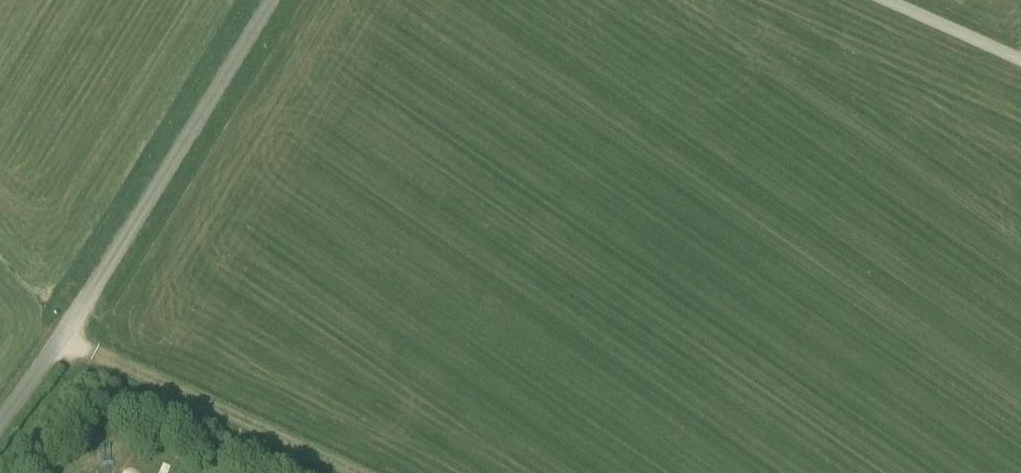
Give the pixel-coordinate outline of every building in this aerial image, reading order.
[(113,463),(128,431),(103,419),(88,452),(113,463)] [(170,468),(195,471),(196,460),(172,456),(170,468)]
